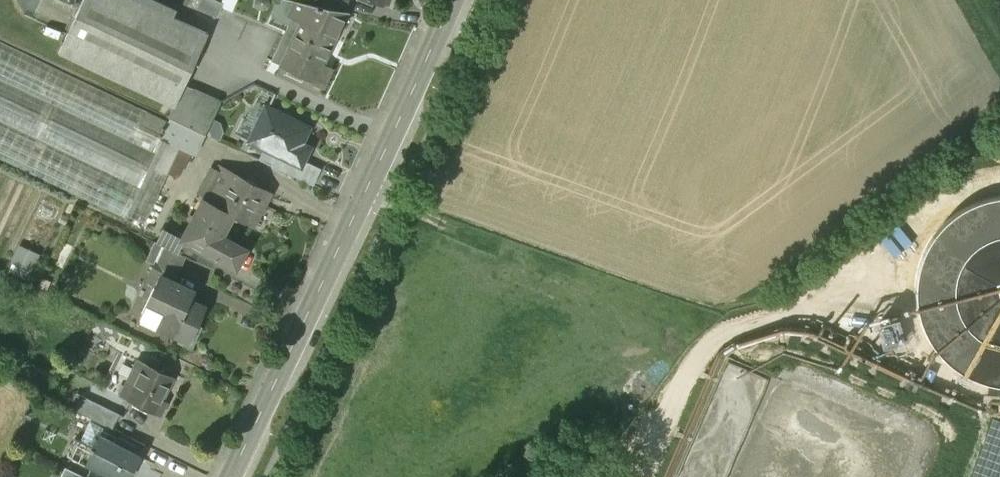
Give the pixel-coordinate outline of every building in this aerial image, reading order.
[(192,66),(207,31),(174,16),(139,0),(84,0),(78,13),(192,66)] [(174,16),(176,11),(152,0),(139,0),(174,16)] [(222,0),(199,0),(196,7),(215,16),(222,0)] [(297,0),(294,0),(287,15),(301,21),(334,36),(346,10),(322,5),(297,0)] [(322,5),(346,10),(349,11),(352,0),(323,0),(322,5)] [(184,83),(192,66),(78,13),(60,52),(173,104),(177,97),(159,88),(165,75),(184,83)] [(334,36),(301,21),(289,47),(296,50),(288,68),(312,79),(311,81),(321,86),(330,66),(321,62),(334,36)] [(0,40),(0,157),(123,215),(124,213),(144,222),(179,146),(194,153),(204,133),(170,117),(168,119),(0,40)] [(159,88),(177,97),(184,83),(165,75),(159,88)] [(219,100),(184,83),(173,104),(168,116),(170,117),(204,133),(219,100)] [(308,125),(265,104),(248,140),(275,153),(300,164),(303,160),(309,146),(300,141),(308,125)] [(300,164),(275,153),(270,164),(312,184),(320,168),(303,160),(300,164)] [(269,190),(220,164),(202,198),(233,214),(249,223),(250,222),(252,223),(269,190)] [(233,214),(202,198),(181,239),(201,250),(202,250),(203,249),(236,267),(246,248),(222,235),(233,214)] [(181,239),(180,239),(162,230),(156,241),(163,245),(185,255),(196,261),(201,250),(181,239)] [(185,255),(163,245),(156,260),(178,271),(185,255)] [(24,248),(16,264),(37,274),(45,258),(24,248)] [(178,271),(156,260),(146,280),(155,285),(160,276),(172,282),(178,271)] [(172,282),(160,276),(155,285),(140,317),(188,340),(204,307),(188,299),(191,293),(177,285),(177,284),(172,282)] [(173,376),(145,362),(128,398),(160,413),(167,400),(162,398),(173,376)] [(79,395),(73,408),(116,429),(122,416),(79,395)] [(100,436),(92,451),(86,464),(113,476),(129,476),(139,455),(100,436)] [(73,458),(86,464),(92,451),(79,445),(73,458)] [(65,467),(61,476),(86,476),(65,467)]
